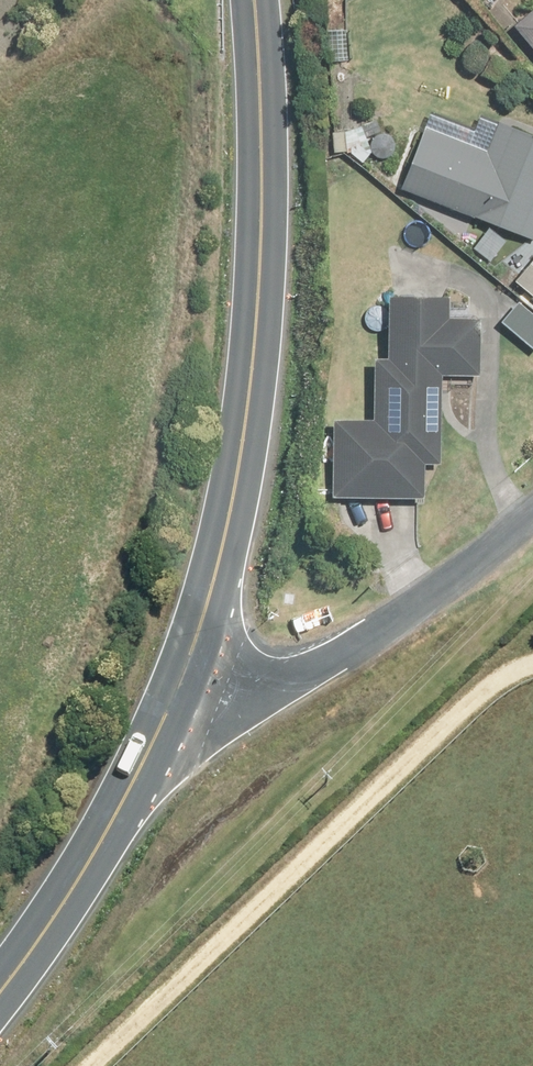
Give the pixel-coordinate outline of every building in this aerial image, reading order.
[(512,34),(532,60),(532,18),(512,34)] [(384,121),(340,118),(338,155),(399,160),(401,136),(383,135),(384,121)] [(415,131),(391,202),(531,250),(532,244),(532,139),(491,125),(481,153),(415,131)] [(510,289),(532,306),(532,258),(510,289)] [(370,429),(329,429),(324,505),(422,509),(423,470),(438,470),(439,388),(474,389),(474,330),(445,330),(445,311),(385,310),(384,368),(371,368),(370,429)] [(495,332),(527,358),(532,350),(532,327),(513,311),(495,332)]
